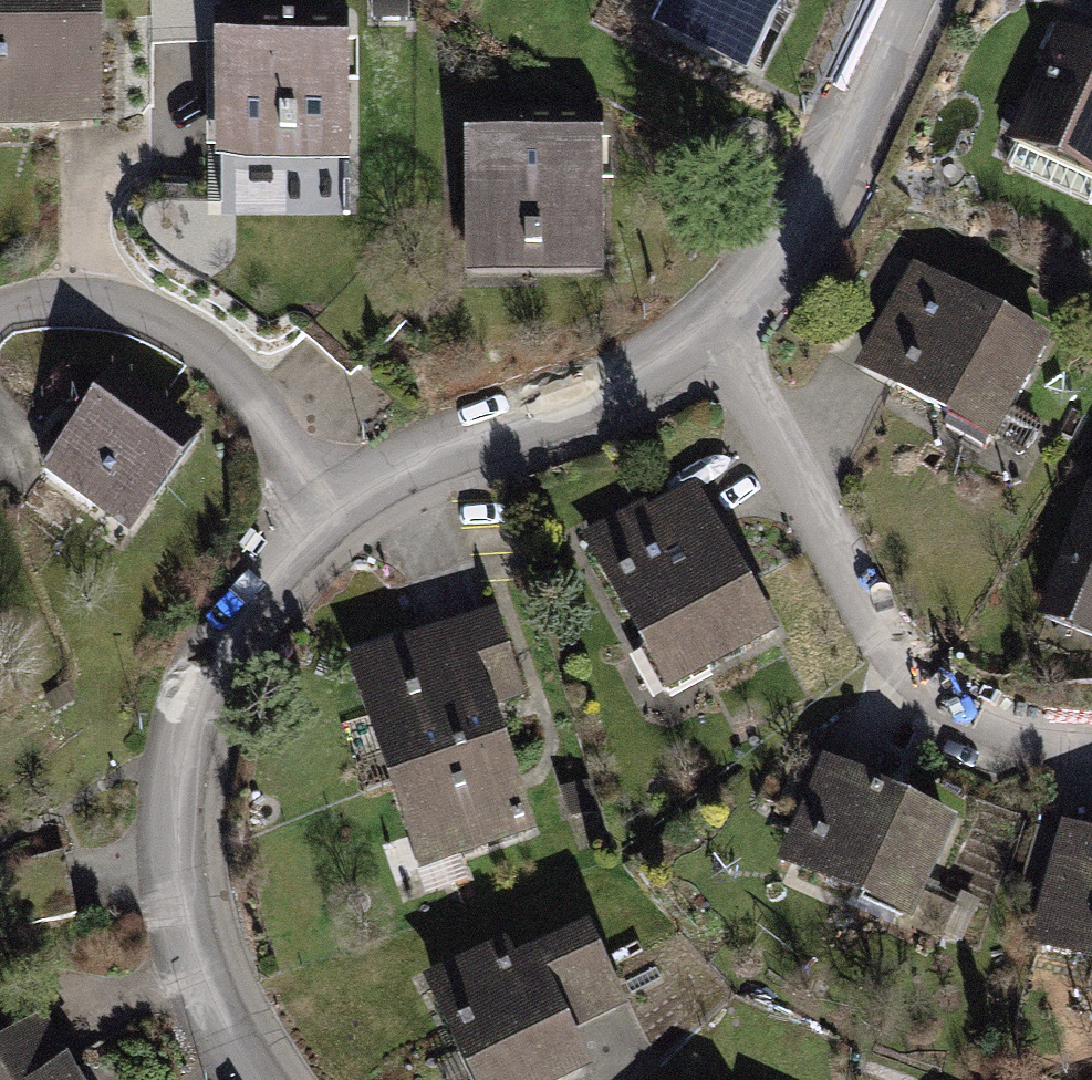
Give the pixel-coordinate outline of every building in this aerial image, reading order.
[(98,126),(93,0),(0,0),(0,130),(98,126)] [(651,33),(747,84),(791,0),(666,0),(651,33)] [(341,13),(210,16),(214,165),(345,162),(341,13)] [(1045,27),(990,153),(1091,197),(1091,196),(1091,48),(1045,27)] [(597,138),(463,141),(467,280),(600,277),(597,138)] [(1035,326),(905,258),(849,363),(979,431),(1035,326)] [(187,426),(101,369),(38,464),(124,521),(187,426)] [(682,476),(578,533),(659,682),(764,626),(682,476)] [(1082,482),(1032,610),(1091,634),(1091,486),(1082,482)] [(484,604),(334,654),(373,771),(498,729),(488,700),(514,691),(484,604)] [(498,729),(373,771),(405,869),(531,828),(498,729)] [(943,811),(812,760),(775,856),(905,907),(943,811)] [(1053,824),(1022,929),(1091,950),(1091,835),(1053,824)] [(0,858),(0,919),(60,907),(49,849),(0,858)] [(414,974),(459,1079),(541,1079),(586,1061),(573,1029),(621,1008),(584,921),(510,953),(503,936),(414,974)] [(0,1035),(0,1079),(63,1079),(30,1019),(0,1035)]
